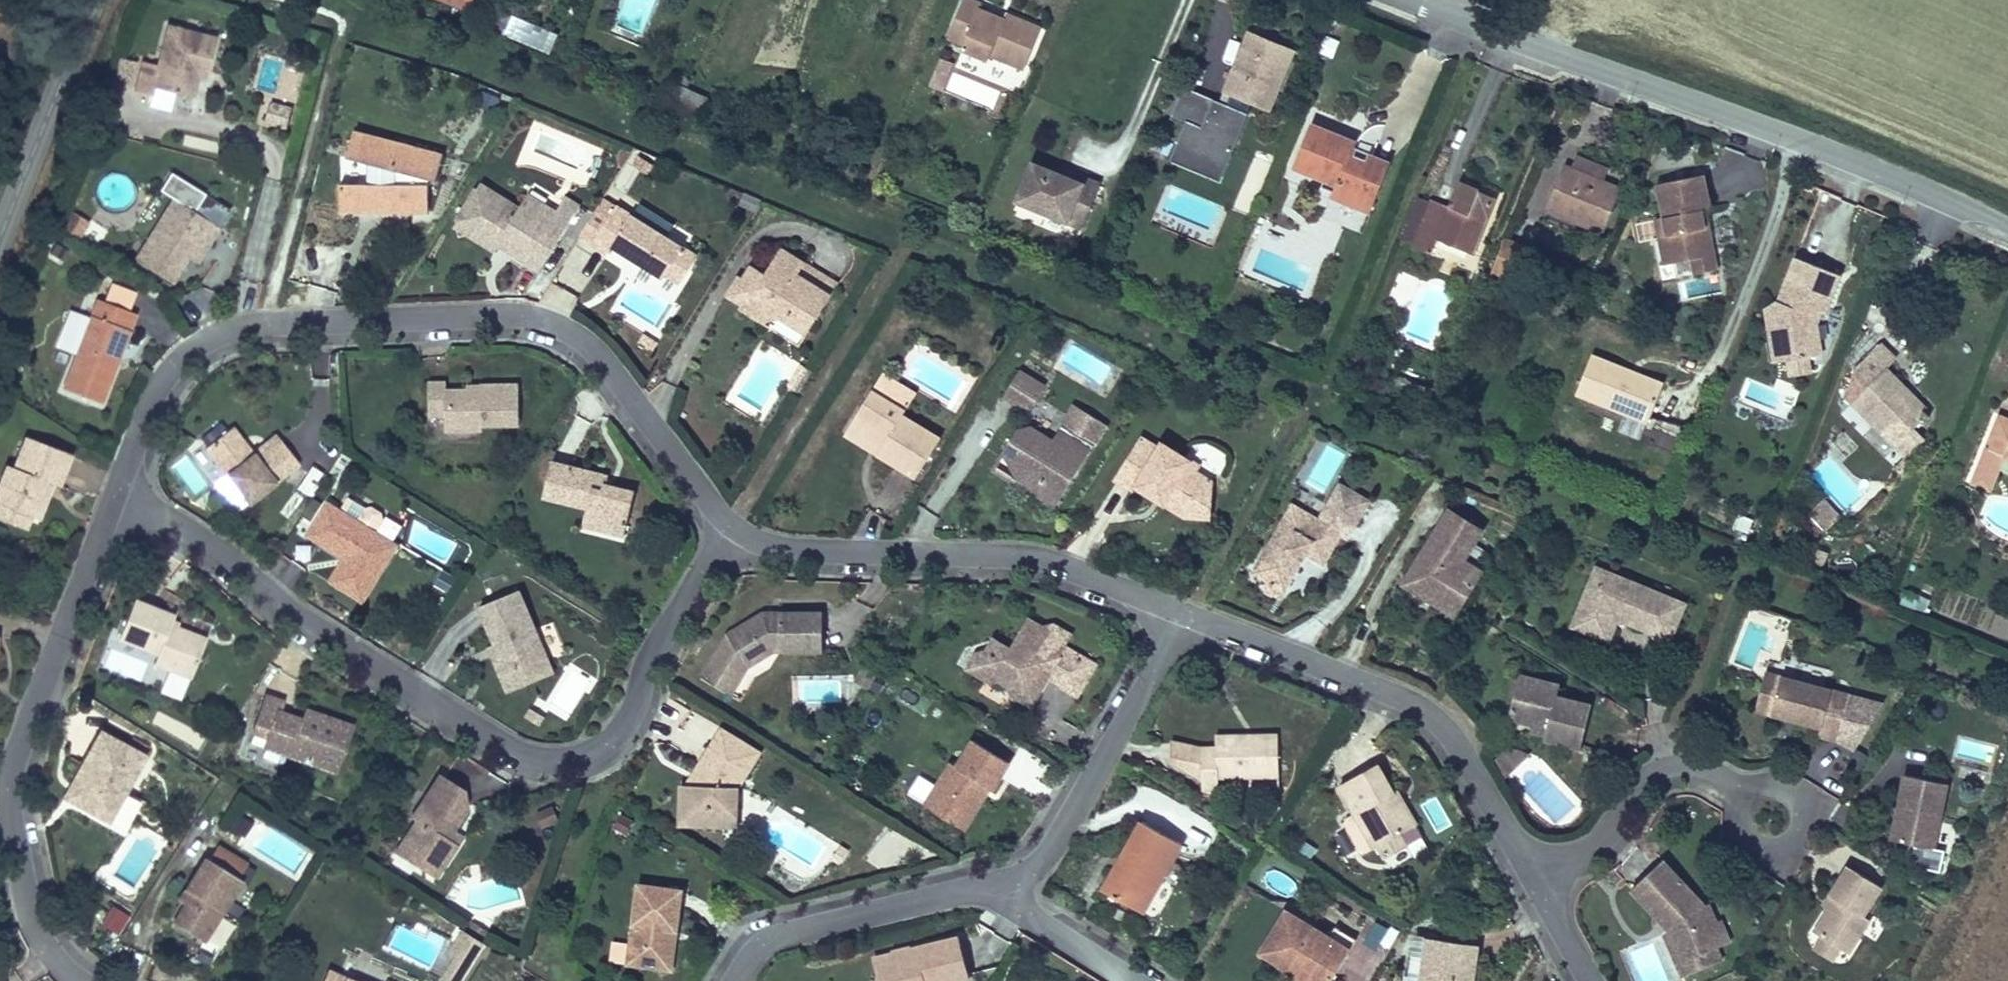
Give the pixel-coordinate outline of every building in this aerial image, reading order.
[(475,0),(440,0),(470,11),(475,0)] [(965,2),(949,46),(965,51),(963,57),(988,66),(990,61),(1021,75),(1039,31),(1008,19),(1005,24),(978,13),(981,9),(965,2)] [(502,14),(498,24),(526,38),(532,26),(522,20),(520,25),(502,14)] [(172,99),(169,110),(187,115),(192,92),(192,86),(201,88),(214,38),(167,28),(157,67),(143,62),(135,92),(154,96),(172,99)] [(1325,34),(1322,52),(1336,55),(1339,37),(1325,34)] [(1251,37),(1231,89),(1274,106),(1293,52),(1251,37)] [(937,54),(926,84),(943,90),(953,60),(937,54)] [(685,85),(680,97),(703,107),(708,94),(685,85)] [(1174,116),(1190,123),(1174,161),(1224,182),(1252,114),(1186,87),(1174,116)] [(152,105),(169,110),(172,99),(154,96),(152,105)] [(272,102),(266,122),(285,127),(290,107),(272,102)] [(1292,168),(1332,183),(1329,194),(1367,208),(1383,163),(1345,150),(1348,143),(1308,127),(1292,168)] [(351,130),(344,156),(363,162),(363,180),(336,180),(337,206),(428,205),(427,176),(435,176),(442,152),(415,146),(396,149),(394,141),(351,130)] [(1573,150),(1569,164),(1596,175),(1601,160),(1573,150)] [(1088,215),(1103,178),(1087,172),(1085,177),(1061,168),(1036,158),(1021,196),(1071,216),(1074,209),(1088,215)] [(1596,175),(1569,164),(1559,160),(1543,199),(1600,223),(1616,182),(1596,175)] [(1087,172),(1064,162),(1061,168),(1085,177),(1087,172)] [(1709,220),(1707,208),(1716,207),(1710,172),(1662,180),(1668,214),(1660,215),(1663,234),(1671,233),(1676,261),(1694,257),(1697,272),(1720,268),(1712,220),(1709,220)] [(1431,194),(1412,241),(1431,248),(1438,234),(1471,246),(1494,191),(1456,177),(1449,200),(1431,194)] [(527,247),(523,255),(535,263),(576,201),(561,192),(550,207),(523,191),(515,203),(478,180),(453,218),(491,243),(495,236),(499,229),(527,247)] [(197,236),(208,242),(218,224),(172,197),(138,260),(172,281),(186,256),(197,236)] [(663,270),(679,243),(613,204),(592,238),(604,246),(608,241),(660,273),(663,270)] [(1086,222),(1088,215),(1074,209),(1071,216),(1086,222)] [(76,213),(69,230),(83,235),(89,218),(76,213)] [(495,236),(523,255),(527,247),(499,229),(495,236)] [(1523,238),(1505,230),(1491,266),(1507,275),(1523,238)] [(1676,261),(1671,233),(1663,234),(1668,262),(1676,261)] [(198,261),(208,242),(197,236),(186,256),(198,261)] [(692,251),(679,243),(663,270),(677,278),(692,251)] [(740,304),(762,317),(767,310),(785,310),(809,326),(830,291),(796,272),(803,259),(782,246),(770,262),(782,269),(777,277),(765,269),(753,262),(745,274),(739,271),(728,290),(743,299),(740,304)] [(1817,329),(1815,317),(1817,311),(1823,313),(1838,275),(1795,257),(1774,309),(1784,362),(1822,355),(1817,329)] [(796,272),(830,291),(837,279),(803,259),(796,272)] [(770,262),(765,269),(777,277),(782,269),(770,262)] [(98,303),(60,389),(95,404),(132,316),(98,303)] [(1784,362),(1774,309),(1765,311),(1774,364),(1784,362)] [(767,310),(762,317),(800,340),(809,326),(785,310),(767,310)] [(1817,329),(1823,313),(1817,311),(1815,317),(1817,329)] [(643,331),(638,341),(650,348),(657,340),(643,331)] [(1893,445),(1910,430),(1917,422),(1923,423),(1928,419),(1923,412),(1920,415),(1905,396),(1908,393),(1885,369),(1893,361),(1882,347),(1855,370),(1869,385),(1850,402),(1893,445)] [(1651,416),(1666,378),(1595,350),(1579,388),(1651,416)] [(1002,387),(1028,404),(1043,380),(1016,363),(1002,387)] [(898,402),(909,384),(877,365),(866,382),(898,402)] [(474,384),(457,384),(440,384),(440,377),(421,377),(421,408),(439,409),(440,422),(476,423),(477,419),(512,419),(512,377),(476,377),(474,384)] [(866,382),(843,419),(877,439),(871,447),(911,472),(935,432),(895,407),(898,402),(866,382)] [(1013,466),(1028,488),(1050,502),(1106,411),(1074,391),(1046,436),(1026,423),(1012,424),(996,448),(1015,458),(1013,466)] [(1994,415),(1966,483),(1988,491),(2001,458),(2007,461),(2007,421),(1994,415)] [(230,416),(222,422),(244,448),(252,443),(230,416)] [(877,439),(843,419),(838,426),(871,447),(877,439)] [(244,448),(222,422),(203,437),(247,495),(295,457),(277,433),(257,448),(252,443),(244,448)] [(1647,447),(1676,453),(1680,434),(1651,428),(1647,447)] [(1922,442),(1910,430),(1893,445),(1903,458),(1922,442)] [(1182,461),(1185,455),(1156,438),(1152,441),(1135,431),(1111,473),(1129,484),(1132,479),(1181,510),(1204,511),(1206,476),(1191,466),(1182,461)] [(23,518),(34,522),(45,489),(52,490),(63,462),(20,444),(8,474),(0,471),(0,509),(23,518)] [(987,462),(1028,488),(1013,466),(1015,458),(996,448),(987,462)] [(1194,460),(1185,455),(1182,461),(1191,466),(1194,460)] [(311,457),(298,480),(308,487),(321,464),(311,457)] [(591,483),(590,469),(544,457),(534,495),(580,505),(578,512),(598,518),(602,527),(617,531),(628,492),(599,485),(591,483)] [(600,472),(590,469),(591,483),(599,485),(600,472)] [(1351,514),(1363,492),(1334,476),(1322,498),(1345,510),(1351,514)] [(347,555),(332,578),(357,592),(393,539),(371,525),(379,512),(376,502),(366,496),(356,498),(347,493),(340,506),(327,498),(308,528),(340,550),(347,555)] [(1320,556),(1337,525),(1315,512),(1286,496),(1252,555),(1269,565),(1285,573),(1297,551),(1289,548),(1292,542),(1300,546),(1320,556)] [(1337,525),(1345,510),(1322,498),(1315,512),(1337,525)] [(1444,502),(1403,566),(1452,598),(1475,562),(1457,551),(1475,521),(1444,502)] [(1838,520),(1822,503),(1809,516),(1824,533),(1838,520)] [(23,518),(0,509),(0,529),(16,536),(23,518)] [(598,518),(578,512),(576,521),(602,527),(598,518)] [(314,575),(333,558),(313,535),(294,553),(314,575)] [(1297,551),(1300,546),(1292,542),(1289,548),(1297,551)] [(327,575),(332,578),(347,555),(340,550),(327,575)] [(1592,581),(1600,567),(1590,561),(1582,575),(1592,581)] [(1285,573),(1269,565),(1264,573),(1280,582),(1285,573)] [(1452,598),(1403,566),(1395,578),(1445,610),(1452,598)] [(1613,616),(1612,621),(1653,645),(1670,610),(1600,567),(1592,581),(1582,575),(1561,610),(1576,619),(1572,627),(1591,638),(1600,622),(1596,620),(1602,609),(1613,616)] [(471,600),(490,641),(502,668),(541,649),(512,583),(471,600)] [(1901,605),(1926,609),(1929,595),(1904,590),(1901,605)] [(133,595),(119,633),(157,649),(155,659),(192,673),(206,638),(169,622),(173,609),(133,595)] [(725,688),(745,660),(735,644),(753,634),(762,650),(771,646),(820,646),(819,606),(757,606),(725,626),(696,667),(725,688)] [(1600,622),(1612,621),(1613,616),(1602,609),(1596,620),(1600,622)] [(1557,618),(1572,627),(1576,619),(1561,610),(1557,618)] [(1010,681),(1011,689),(1030,700),(1045,674),(1063,640),(1071,630),(1052,620),(1049,625),(1026,612),(1009,640),(992,632),(983,647),(974,647),(966,663),(988,676),(999,673),(1010,681)] [(762,650),(753,634),(735,644),(745,660),(762,650)] [(1063,640),(1045,674),(1060,682),(1079,650),(1063,640)] [(502,668),(490,641),(482,645),(494,672),(502,668)] [(1079,650),(1060,682),(1076,691),(1095,659),(1079,650)] [(1512,663),(1510,676),(1531,680),(1533,667),(1512,663)] [(1531,680),(1510,676),(1505,707),(1529,712),(1545,716),(1545,722),(1543,731),(1578,739),(1588,693),(1551,683),(1555,671),(1533,667),(1531,680)] [(1776,692),(1781,673),(1766,669),(1760,687),(1776,692)] [(1867,730),(1884,700),(1832,686),(1832,685),(1781,671),(1781,673),(1776,692),(1760,687),(1755,710),(1820,728),(1818,737),(1838,742),(1842,723),(1867,730)] [(988,676),(1011,689),(1010,681),(999,673),(988,676)] [(280,735),(276,748),(330,765),(346,721),(301,704),(296,719),(272,710),(276,697),(260,692),(248,727),(263,731),(265,728),(280,735)] [(1545,716),(1529,712),(1527,720),(1545,722),(1545,716)] [(1854,751),(1867,730),(1842,723),(1838,742),(1854,751)] [(90,762),(71,796),(107,816),(142,750),(97,726),(79,758),(90,762)] [(1269,767),(1267,726),(1205,730),(1206,741),(1191,742),(1165,730),(1165,748),(1195,772),(1196,783),(1212,782),(1212,771),(1269,767)] [(687,821),(714,823),(717,807),(732,807),(734,782),(755,747),(718,727),(686,784),(675,783),(674,810),(687,821)] [(261,742),(276,748),(280,735),(265,728),(263,731),(261,742)] [(948,755),(931,781),(939,786),(928,804),(963,825),(981,796),(976,793),(985,777),(990,780),(994,783),(1008,757),(970,733),(954,758),(948,755)] [(1493,757),(1508,774),(1527,757),(1513,740),(1493,757)] [(1366,836),(1371,833),(1398,819),(1381,790),(1385,785),(1371,757),(1335,776),(1366,836)] [(61,791),(71,796),(90,762),(79,758),(61,791)] [(1886,827),(1906,832),(1931,839),(1948,772),(1904,762),(1886,827)] [(1270,780),(1269,767),(1212,771),(1212,782),(1270,780)] [(443,860),(454,841),(444,835),(448,826),(463,804),(458,784),(435,770),(405,816),(411,819),(393,850),(416,866),(427,849),(443,860)] [(981,796),(990,780),(985,777),(976,793),(981,796)] [(939,786),(931,781),(919,799),(928,804),(939,786)] [(1398,819),(1371,833),(1380,848),(1415,827),(1391,785),(1385,785),(1381,790),(1398,819)] [(717,807),(714,823),(731,824),(732,807),(717,807)] [(557,809),(532,809),(532,825),(557,825),(557,809)] [(1097,883),(1137,906),(1177,838),(1136,814),(1097,883)] [(444,835),(454,841),(459,833),(448,826),(444,835)] [(1931,839),(1906,832),(1903,842),(1906,856),(1918,859),(1927,849),(1931,839)] [(1671,919),(1666,923),(1681,953),(1713,939),(1703,915),(1717,909),(1709,893),(1702,889),(1676,834),(1637,852),(1662,909),(1668,910),(1671,919)] [(832,862),(841,849),(832,844),(828,851),(824,857),(832,862)] [(433,876),(443,860),(427,849),(416,866),(433,876)] [(188,890),(184,896),(172,917),(202,936),(239,876),(201,853),(181,886),(188,890)] [(1841,858),(1822,887),(1827,891),(1821,902),(1805,925),(1814,931),(1830,941),(1840,947),(1860,913),(1852,909),(1872,878),(1841,858)] [(630,883),(623,937),(633,938),(630,960),(666,963),(675,885),(630,883)] [(177,892),(184,896),(188,890),(181,886),(177,892)] [(1827,891),(1822,887),(1815,898),(1821,902),(1827,891)] [(1323,930),(1281,904),(1255,947),(1287,967),(1290,976),(1297,974),(1311,980),(1320,980),(1344,943),(1323,930)] [(1728,932),(1717,909),(1703,915),(1713,939),(1728,932)] [(462,927),(477,936),(482,925),(468,916),(462,927)] [(1373,919),(1368,943),(1393,948),(1398,925),(1373,919)] [(1330,920),(1323,930),(1344,943),(1349,933),(1330,920)] [(879,980),(919,980),(919,978),(964,968),(951,923),(869,947),(879,980)] [(1681,953),(1666,923),(1660,928),(1673,956),(1681,953)] [(1468,974),(1474,937),(1410,928),(1405,967),(1412,967),(1410,980),(1458,980),(1459,973),(1468,974)] [(1822,955),(1830,941),(1814,931),(1806,946),(1822,955)] [(633,938),(623,937),(621,959),(630,960),(633,938)] [(325,965),(318,980),(366,980),(325,965)]
